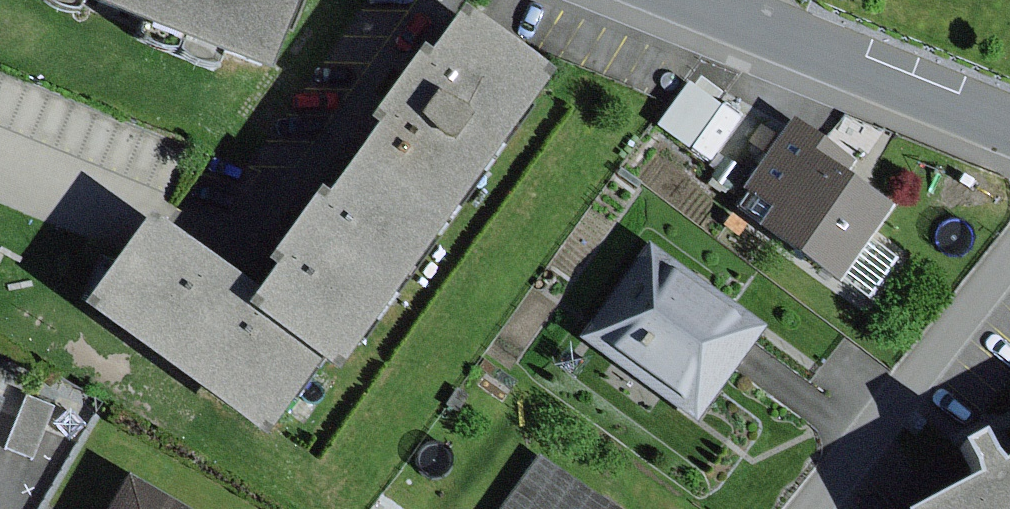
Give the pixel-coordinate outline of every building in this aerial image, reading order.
[(103,13),(108,0),(71,0),(103,13)] [(103,13),(259,76),(290,0),(108,0),(103,13)] [(372,136),(353,159),(442,223),(541,81),(455,20),(426,60),(414,51),(359,127),(372,136)] [(686,82),(655,125),(687,148),(718,105),(686,82)] [(820,143),(790,123),(740,195),(767,213),(754,232),(836,288),(890,210),(811,156),(820,143)] [(726,158),(710,177),(725,189),(741,170),(726,158)] [(257,271),(268,278),(253,299),(328,353),(341,363),(442,223),(353,159),(323,201),(312,194),(257,271)] [(146,223),(81,312),(261,444),(328,353),(253,299),(146,223)] [(762,326),(649,244),(580,339),(693,421),(762,326)] [(25,398),(5,450),(33,461),(53,409),(25,398)] [(931,508),(1009,508),(1009,466),(999,472),(993,467),(980,442),(959,453),(970,476),(971,488),(931,508)] [(539,457),(502,508),(612,508),(539,457)] [(125,478),(107,508),(178,508),(125,478)]
